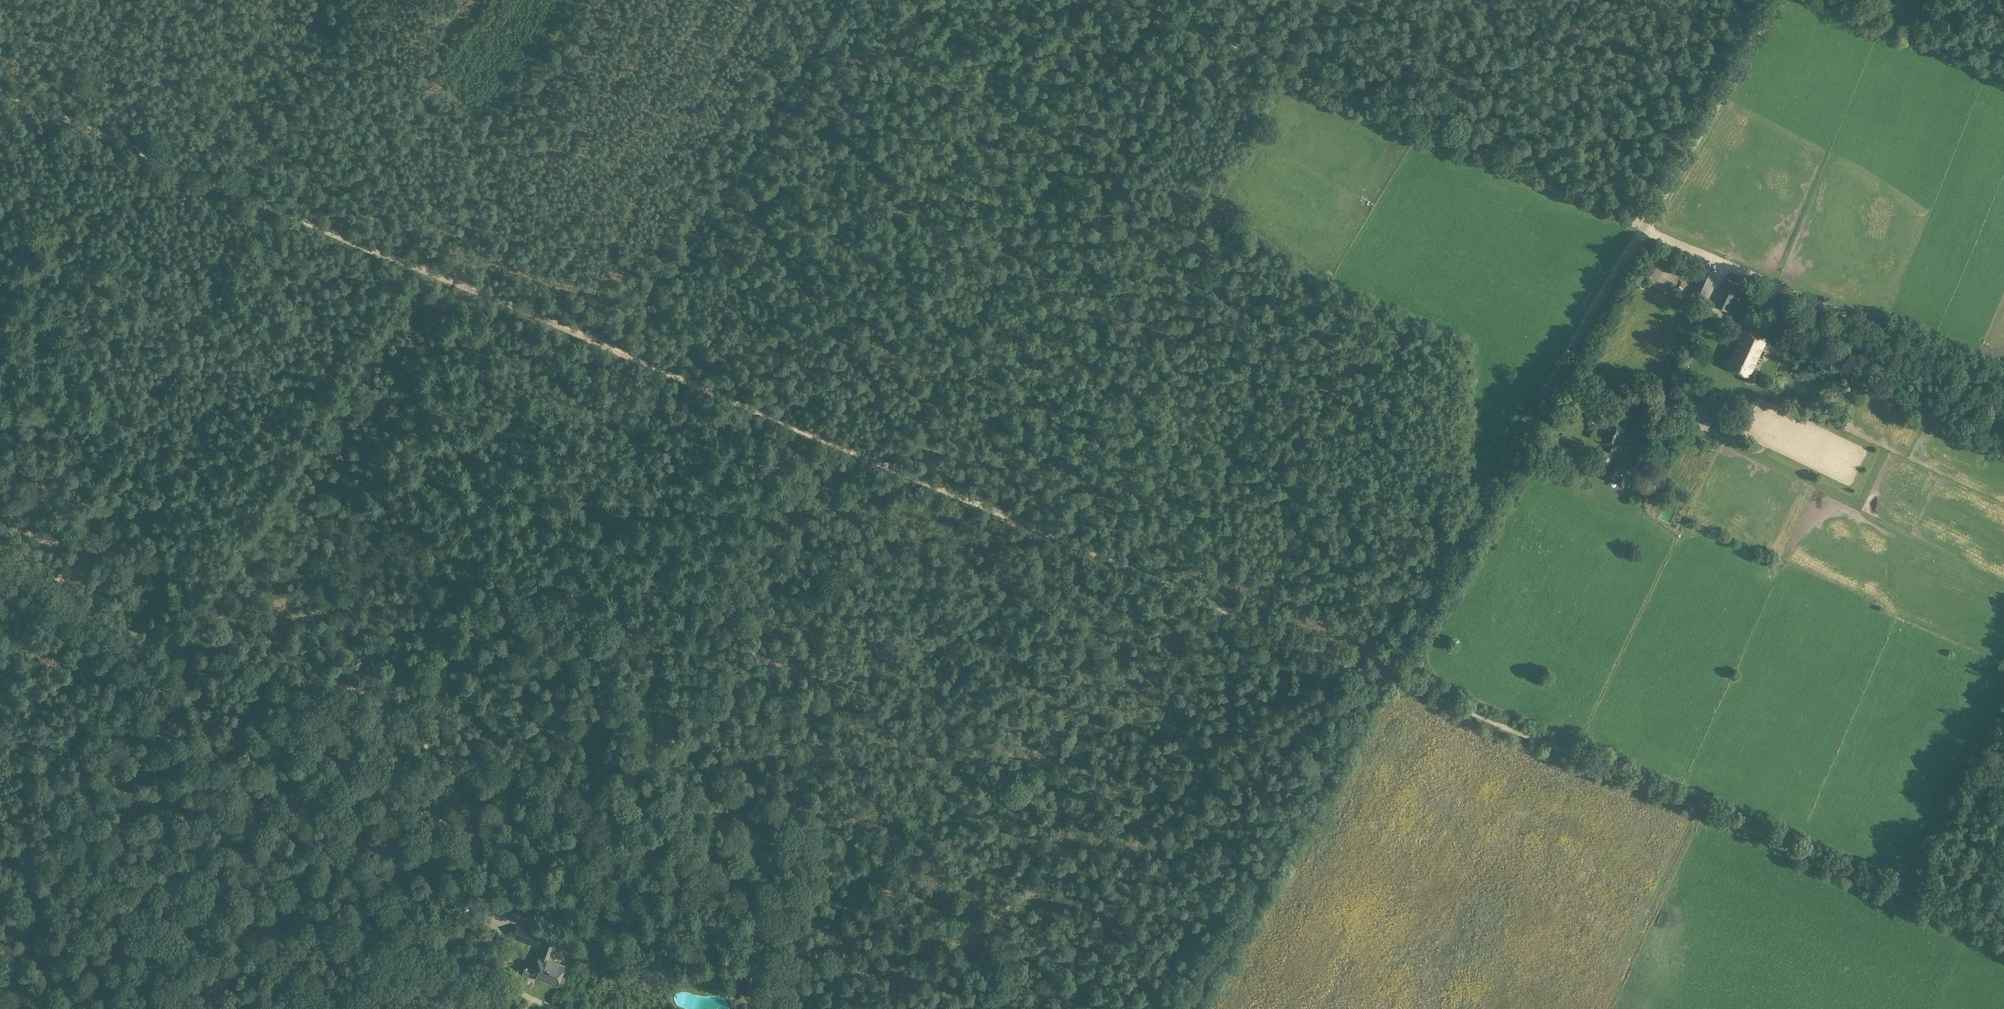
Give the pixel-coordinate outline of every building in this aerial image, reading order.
[(1715,274),(1702,268),(1690,295),(1702,300),(1709,285),(1710,286),(1715,274)] [(1713,304),(1731,313),(1742,286),(1724,278),(1713,304)] [(1727,366),(1749,376),(1766,341),(1744,330),(1727,366)] [(1689,417),(1704,425),(1709,415),(1694,408),(1689,417)] [(1599,460),(1608,464),(1609,462),(1614,464),(1609,475),(1632,486),(1641,468),(1639,467),(1654,439),(1614,420),(1603,443),(1609,446),(1606,452),(1603,451),(1599,460)] [(511,938),(538,948),(543,935),(517,925),(511,938)] [(548,960),(555,941),(545,938),(532,976),(557,985),(564,966),(548,960)]
